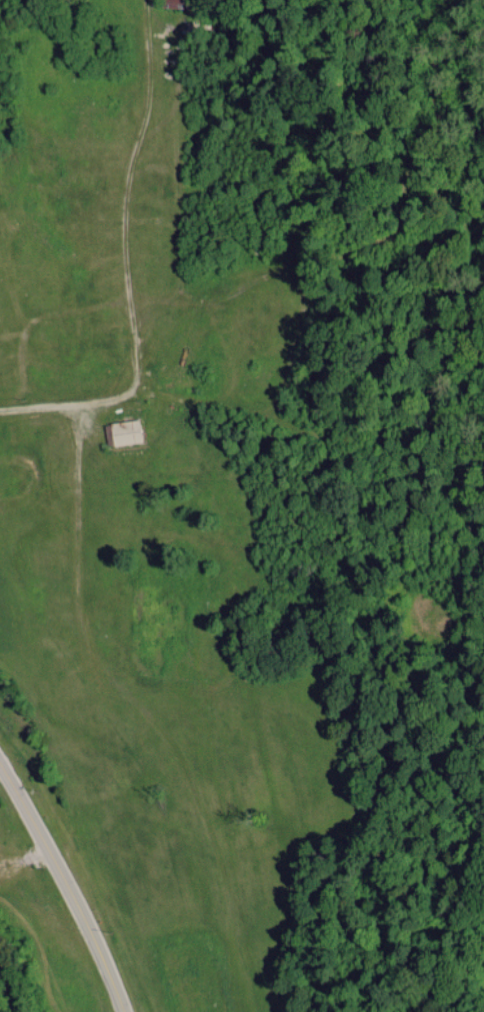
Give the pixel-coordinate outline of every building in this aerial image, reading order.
[(115,423),(119,446),(148,441),(144,418),(115,423)]
